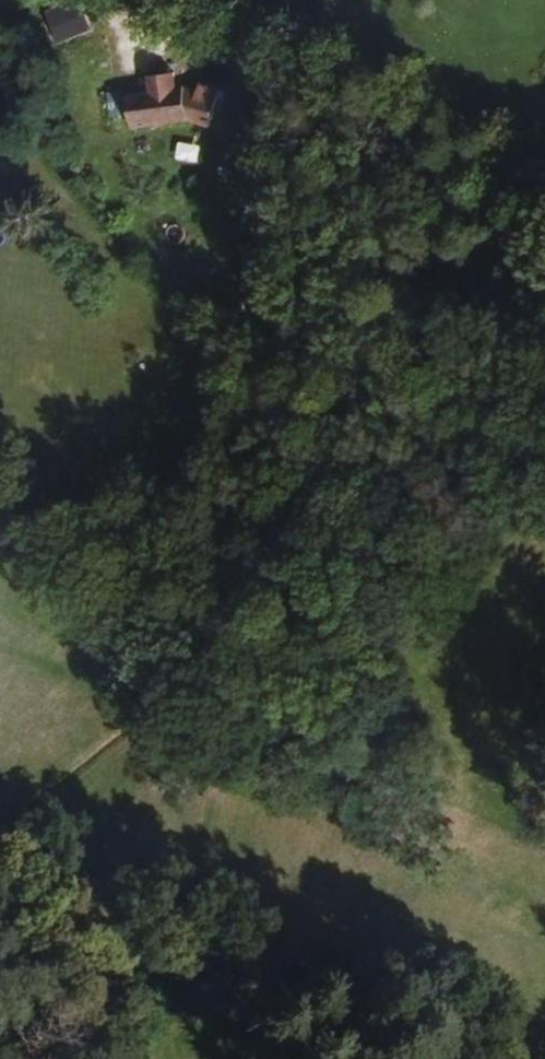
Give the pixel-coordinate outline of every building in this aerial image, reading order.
[(95,0),(68,0),(65,10),(90,17),(95,0)] [(170,134),(182,94),(164,88),(161,98),(149,95),(149,90),(141,91),(140,76),(113,78),(113,93),(91,95),(92,119),(92,132),(151,127),(170,134)] [(530,394),(544,416),(544,384),(530,394)]
